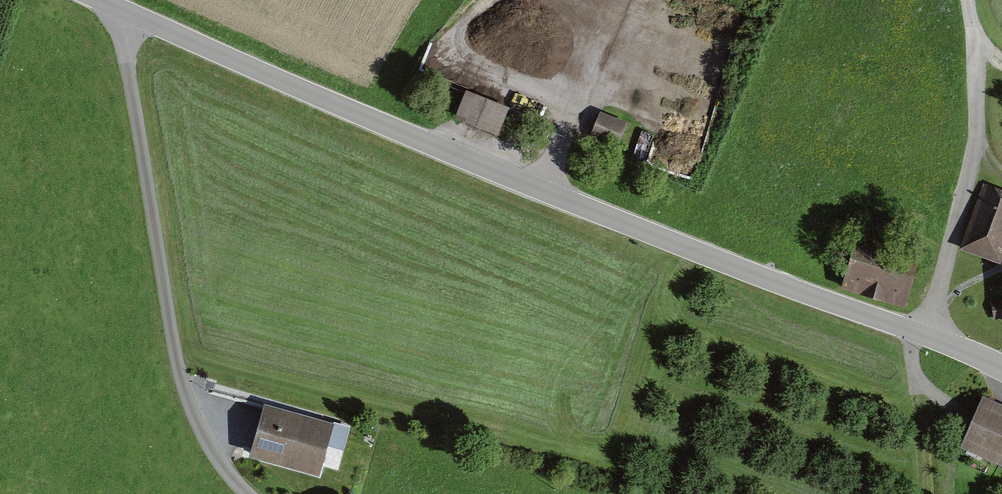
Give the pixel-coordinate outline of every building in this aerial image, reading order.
[(476,97),(466,121),(509,139),(520,115),(476,97)] [(607,116),(597,142),(624,153),(635,128),(607,116)] [(992,188),(968,254),(1001,267),(1001,191),(992,188)] [(865,245),(849,290),(922,316),(938,271),(865,245)] [(991,404),(972,452),(1001,464),(1001,408),(991,404)] [(346,428),(268,409),(256,461),(333,480),(346,428)]
